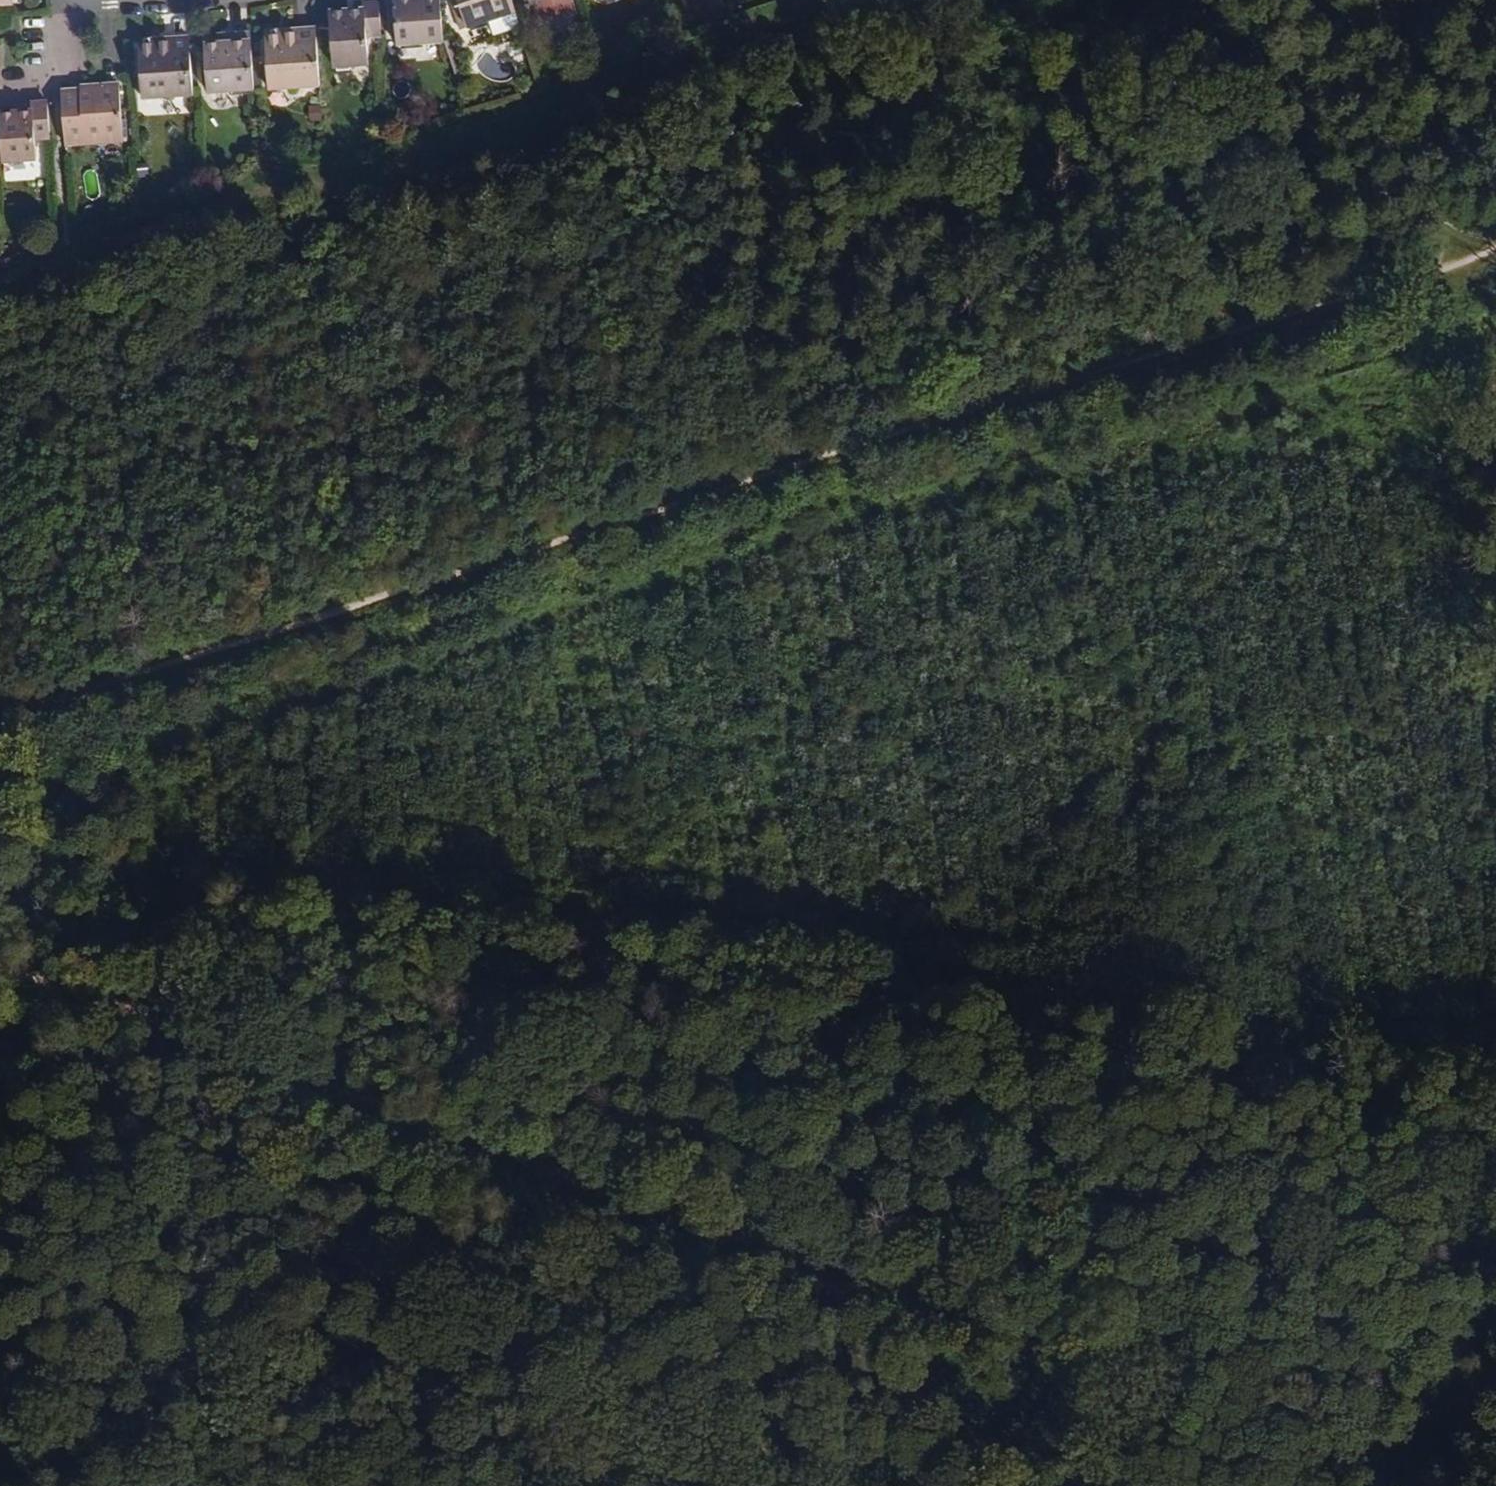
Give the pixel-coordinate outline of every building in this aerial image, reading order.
[(399,46),(445,42),(442,0),(395,0),(399,46)] [(464,30),(472,28),(462,0),(461,0),(455,2),(464,30)] [(472,28),(493,20),(518,11),(514,0),(462,0),(472,28)] [(531,4),(540,1),(545,18),(573,8),(570,0),(530,0),(531,4)] [(364,3),(364,10),(365,16),(349,16),(349,11),(330,12),(334,65),(367,63),(367,38),(383,37),(380,2),(364,3)] [(493,20),(498,34),(523,26),(518,11),(493,20)] [(321,86),(318,28),(293,30),(293,38),(270,40),(273,89),(321,86)] [(293,38),(293,30),(269,31),(270,40),(293,38)] [(256,90),(251,34),(230,35),(230,43),(221,43),(206,44),(209,92),(256,90)] [(230,43),(230,35),(220,35),(221,43),(230,43)] [(166,46),(141,47),(145,98),(195,95),(191,37),(166,39),(166,46)] [(166,46),(166,39),(141,40),(141,47),(166,46)] [(84,90),(64,92),(65,101),(66,121),(67,144),(124,141),(120,84),(84,86),(84,90)] [(50,102),(33,103),(34,106),(17,107),(17,113),(2,114),(5,161),(38,159),(36,138),(53,137),(50,102)]
